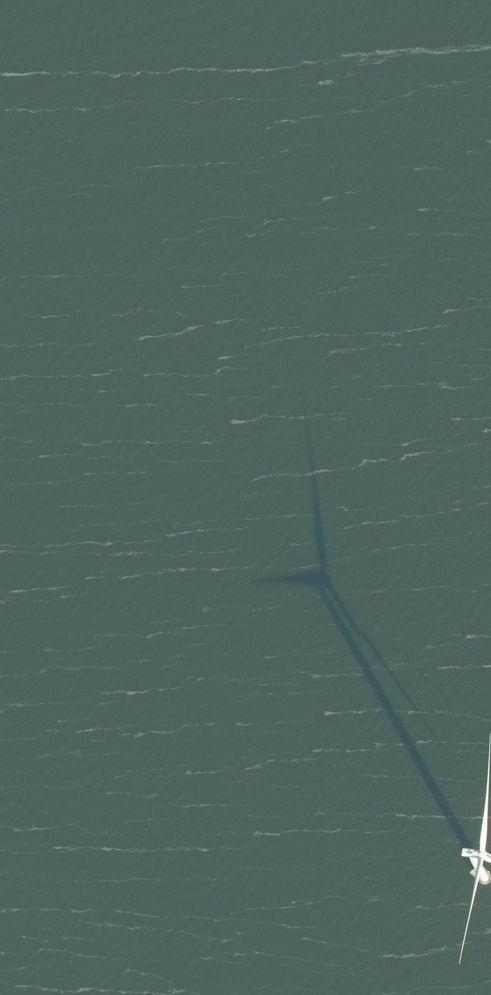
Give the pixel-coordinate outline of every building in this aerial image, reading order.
[(480,877),(480,879),(480,881),(481,882),(482,883),(484,883),(486,883),(487,882),(488,881),(489,879),(488,877),(487,876),(486,875),(484,874),(482,875),(481,876),(480,877)]
